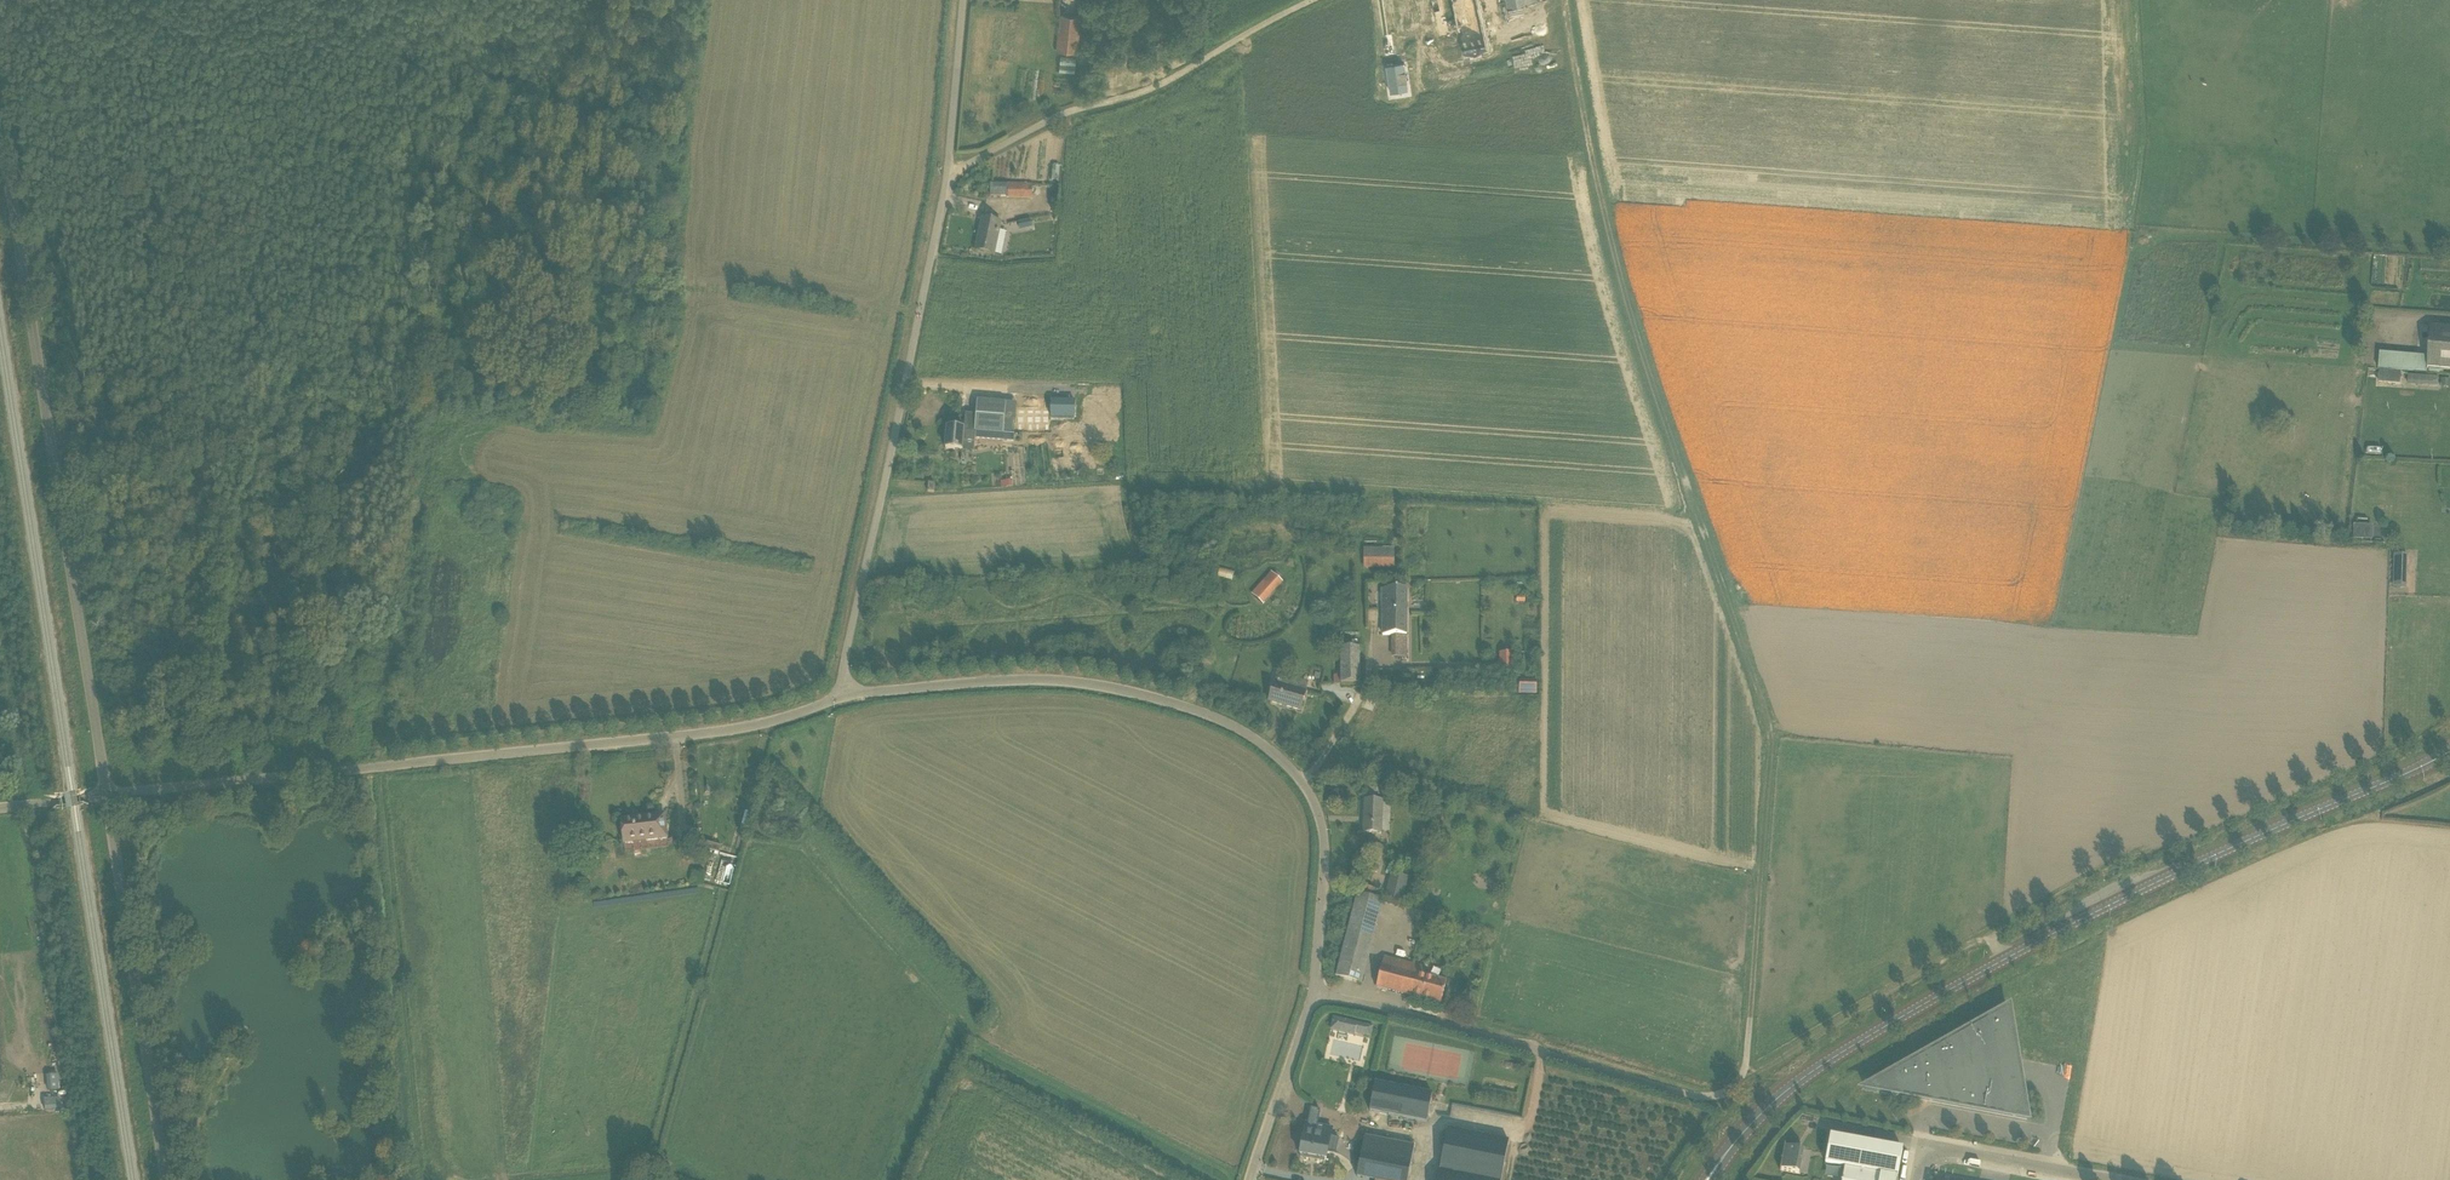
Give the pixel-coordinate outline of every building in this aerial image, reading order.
[(1477,0),(1451,0),(1455,18),(1448,20),(1449,28),(1458,26),(1463,52),(1487,47),(1477,0)] [(1420,28),(1421,9),(1411,9),(1410,23),(1416,24),(1416,28),(1420,28)] [(1080,17),(1061,14),(1057,51),(1077,53),(1080,17)] [(1129,25),(1145,26),(1146,16),(1130,15),(1129,25)] [(1074,73),(1077,57),(1062,55),(1060,70),(1074,73)] [(1404,63),(1386,66),(1390,92),(1408,90),(1404,63)] [(992,196),(1008,197),(1008,184),(993,183),(992,196)] [(996,255),(1002,223),(983,219),(976,251),(996,255)] [(1020,230),(1032,228),(1031,219),(1018,222),(1020,230)] [(2449,370),(2449,330),(2449,339),(2443,339),(2444,334),(2431,333),(2428,368),(2430,368),(2449,370)] [(2402,382),(2402,371),(2379,371),(2379,382),(2402,382)] [(2409,375),(2409,384),(2439,385),(2439,376),(2409,375)] [(977,414),(975,431),(976,431),(976,438),(1014,441),(1015,434),(1004,433),(1007,402),(978,400),(977,414)] [(1075,400),(1052,400),(1051,417),(1075,418),(1075,400)] [(1049,406),(1020,404),(1018,422),(1047,424),(1049,406)] [(966,430),(966,429),(948,428),(946,449),(975,451),(976,438),(976,431),(975,431),(966,430)] [(2374,539),(2374,524),(2354,524),(2354,539),(2374,539)] [(1364,549),(1364,568),(1395,568),(1395,549),(1364,549)] [(2395,555),(2394,587),(2407,587),(2408,555),(2395,555)] [(1264,605),(1284,582),(1271,572),(1252,593),(1264,605)] [(1383,635),(1406,635),(1406,589),(1382,589),(1383,635)] [(1360,684),(1360,648),(1341,648),(1341,676),(1342,676),(1342,684),(1360,684)] [(1512,653),(1501,654),(1501,671),(1513,671),(1512,653)] [(1275,683),(1269,702),(1301,711),(1306,692),(1284,686),(1286,677),(1277,674),(1275,683)] [(1536,680),(1518,679),(1517,693),(1535,694),(1536,680)] [(1383,834),(1384,801),(1365,800),(1364,833),(1383,834)] [(624,845),(668,840),(665,815),(622,819),(624,845)] [(706,849),(716,852),(718,845),(707,842),(706,849)] [(1391,873),(1385,899),(1402,903),(1408,877),(1391,873)] [(1378,899),(1380,890),(1360,885),(1357,894),(1378,899)] [(1365,972),(1374,934),(1349,927),(1336,977),(1362,983),(1365,972)] [(1441,1004),(1447,980),(1425,974),(1426,967),(1385,957),(1377,987),(1411,996),(1411,997),(1441,1004)] [(1899,1095),(2006,1115),(2027,1119),(2009,1008),(1865,1089),(1891,1094),(1894,1099),(1899,1095)] [(1374,1026),(1358,1022),(1333,1016),(1330,1030),(1355,1036),(1356,1033),(1371,1037),(1374,1026)] [(58,1074),(47,1075),(47,1090),(59,1090),(58,1074)] [(1376,1082),(1370,1111),(1427,1122),(1433,1094),(1376,1082)] [(60,1097),(44,1098),(44,1110),(60,1109),(60,1097)] [(1307,1123),(1305,1131),(1305,1132),(1307,1132),(1306,1138),(1304,1137),(1300,1155),(1301,1155),(1325,1159),(1325,1160),(1326,1160),(1328,1151),(1336,1153),(1339,1138),(1333,1137),(1335,1128),(1307,1123)] [(1509,1141),(1448,1129),(1438,1179),(1501,1179),(1509,1141)] [(1825,1163),(1875,1172),(1898,1177),(1903,1149),(1830,1135),(1825,1163)] [(1415,1147),(1365,1137),(1358,1176),(1375,1179),(1408,1179),(1415,1147)] [(1799,1173),(1801,1161),(1804,1149),(1785,1145),(1786,1144),(1785,1144),(1780,1170),(1781,1171),(1781,1169),(1799,1173)] [(1844,1167),(1842,1179),(1879,1179),(1880,1174),(1844,1167)]
